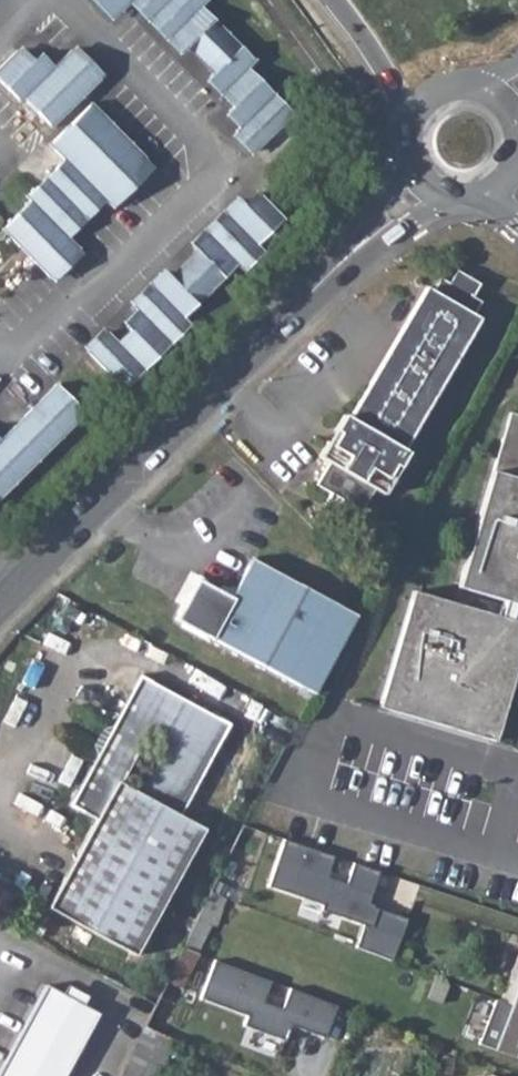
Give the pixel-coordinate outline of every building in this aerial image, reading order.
[(120,10),(130,0),(109,0),(120,10)] [(236,103),(229,110),(242,123),(235,131),(255,150),(293,113),(247,67),(254,60),(200,6),(205,0),(133,0),(183,50),(190,43),(216,69),(209,76),(236,103)] [(15,51),(0,66),(0,83),(19,102),(22,99),(50,128),(99,80),(70,51),(49,71),(36,58),(29,65),(15,51)] [(146,158),(91,103),(49,144),(64,159),(26,196),(30,200),(1,228),(49,277),(78,248),(64,234),(101,197),(108,205),(137,177),(132,172),(146,158)] [(283,217),(259,193),(246,206),(239,199),(193,245),(200,252),(173,279),(166,272),(132,305),(139,312),(126,326),(133,333),(120,345),(106,331),(86,351),(124,388),(189,324),(182,316),(236,263),(243,270),(263,250),(256,243),(283,217)] [(479,284),(455,270),(448,283),(439,278),(432,291),(426,287),(349,418),(343,415),(334,430),(338,433),(332,444),(327,442),(318,457),(329,463),(316,484),(361,510),(373,489),(382,493),(406,452),(402,449),(479,318),(472,314),(480,302),(471,296),(479,284)] [(55,384),(43,396),(0,438),(0,497),(85,413),(55,384)] [(510,412),(459,586),(505,600),(500,616),(413,590),(379,706),(495,740),(517,662),(517,414),(510,412)] [(327,442),(332,444),(338,433),(334,430),(322,423),(316,435),(327,442)] [(355,615),(253,559),(231,598),(197,580),(176,619),(313,693),(355,615)] [(93,744),(96,754),(69,804),(96,818),(48,907),(135,954),(204,827),(179,814),(229,722),(139,674),(112,725),(102,727),(93,744)] [(259,830),(242,824),(210,891),(224,896),(226,897),(259,830)] [(376,873),(283,842),(268,885),(323,903),(320,912),(361,926),(352,951),(389,964),(405,919),(365,906),(376,873)] [(196,952),(197,952),(210,924),(216,926),(222,910),(219,909),(224,896),(210,891),(182,946),(196,952)] [(178,955),(192,961),(196,952),(182,946),(178,955)] [(500,1000),(511,1004),(517,1006),(517,952),(500,1000)] [(192,961),(178,955),(154,1003),(144,1024),(174,1039),(196,994),(181,986),(192,961)] [(269,981),(213,961),(200,1000),(248,1017),(244,1028),(284,1042),(289,1026),(324,1038),(336,1005),(289,989),(282,1009),(261,1001),(269,981)] [(448,983),(434,978),(428,996),(442,1001),(448,983)] [(98,1012),(45,984),(0,1067),(0,1075),(63,1075),(98,1012)] [(511,1004),(494,1048),(517,1057),(517,1006),(511,1004)] [(144,1024),(118,1075),(156,1075),(155,1075),(174,1039),(144,1024)]
